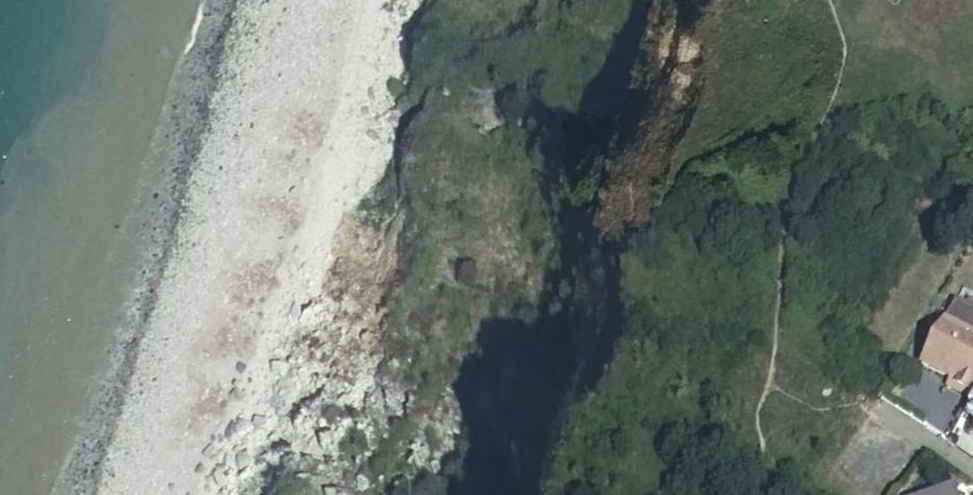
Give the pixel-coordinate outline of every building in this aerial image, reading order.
[(944,322),(920,366),(950,382),(946,389),(970,402),(972,397),(972,346),(972,343),(972,339),(944,322)]
